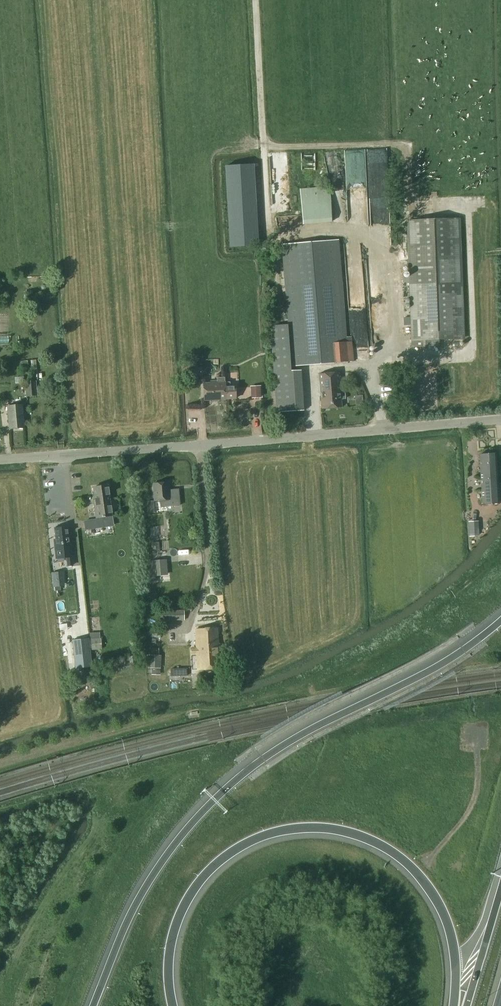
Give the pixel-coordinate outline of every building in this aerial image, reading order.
[(344,151),(347,222),(367,221),(365,150),(344,151)] [(249,165),(225,167),(227,245),(253,244),(249,165)] [(300,189),(303,224),(332,222),(329,187),(300,189)] [(462,339),(458,219),(409,221),(412,311),(410,311),(412,347),(442,346),(442,339),(462,339)] [(271,325),(276,412),(304,411),(301,370),(295,371),(294,366),(348,361),(346,342),(339,240),(282,244),(288,324),(271,325)] [(195,364),(187,365),(188,380),(196,379),(195,364)] [(339,373),(319,374),(322,408),(342,407),(339,373)] [(203,383),(204,400),(236,399),(235,386),(230,386),(230,382),(225,382),(225,377),(217,378),(217,381),(211,381),(211,383),(203,383)] [(35,381),(25,382),(26,397),(36,396),(35,381)] [(260,386),(251,387),(252,398),(261,397),(260,386)] [(245,396),(244,388),(238,390),(239,399),(249,397),(249,396),(245,396)] [(24,405),(7,406),(9,429),(24,428),(22,407),(24,407),(24,405)] [(499,503),(496,453),(480,455),(482,504),(499,503)] [(179,489),(171,490),(171,491),(169,491),(168,482),(154,484),(155,501),(161,501),(161,507),(174,506),(174,505),(179,504),(179,506),(180,506),(179,489)] [(85,522),(86,530),(104,527),(102,517),(112,515),(108,486),(93,488),(96,505),(94,506),(96,519),(97,519),(97,520),(85,522)] [(479,521),(469,521),(470,536),(480,536),(479,521)] [(56,559),(67,557),(68,566),(73,565),(70,543),(69,543),(67,527),(55,528),(57,549),(55,550),(56,559)] [(155,576),(165,575),(164,560),(154,561),(155,576)] [(56,572),(53,572),(51,573),(53,587),(55,587),(65,586),(63,571),(56,572)] [(168,610),(168,621),(184,620),(184,610),(168,610)] [(217,628),(196,629),(197,670),(221,668),(219,643),(218,643),(217,628)] [(100,639),(74,640),(75,651),(101,649),(100,639)] [(148,655),(148,667),(158,668),(159,655),(148,655)]
